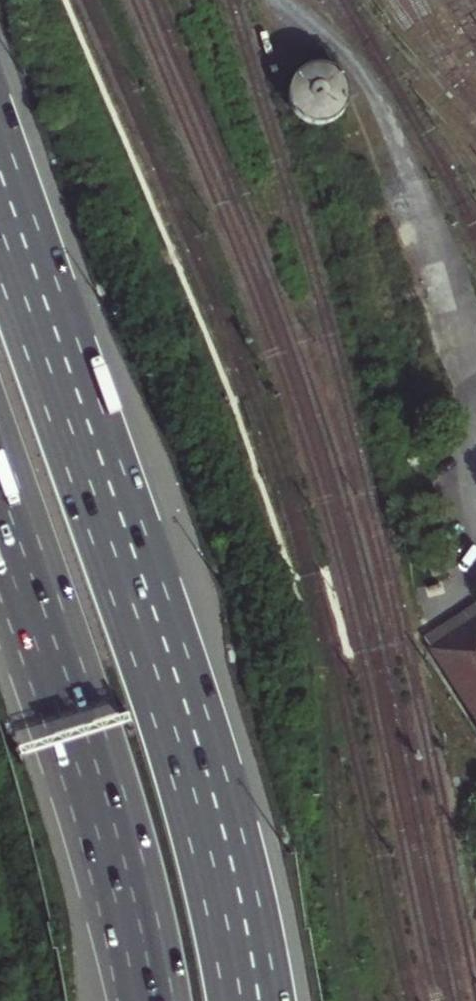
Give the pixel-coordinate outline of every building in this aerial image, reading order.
[(259,34),(265,56),(272,53),(266,32),(259,34)] [(298,101),(298,103),(300,106),(302,109),(304,112),(307,114),(311,116),(316,117),(319,117),(322,116),(325,115),(328,114),(330,112),(333,109),(335,106),(336,102),(337,96),(336,94),(334,89),(333,87),(329,83),(324,80),(321,79),(317,79),(313,79),(309,81),(306,83),(303,86),(301,88),(299,90),(298,95),(298,101)] [(429,650),(475,722),(475,620),(429,650)]
